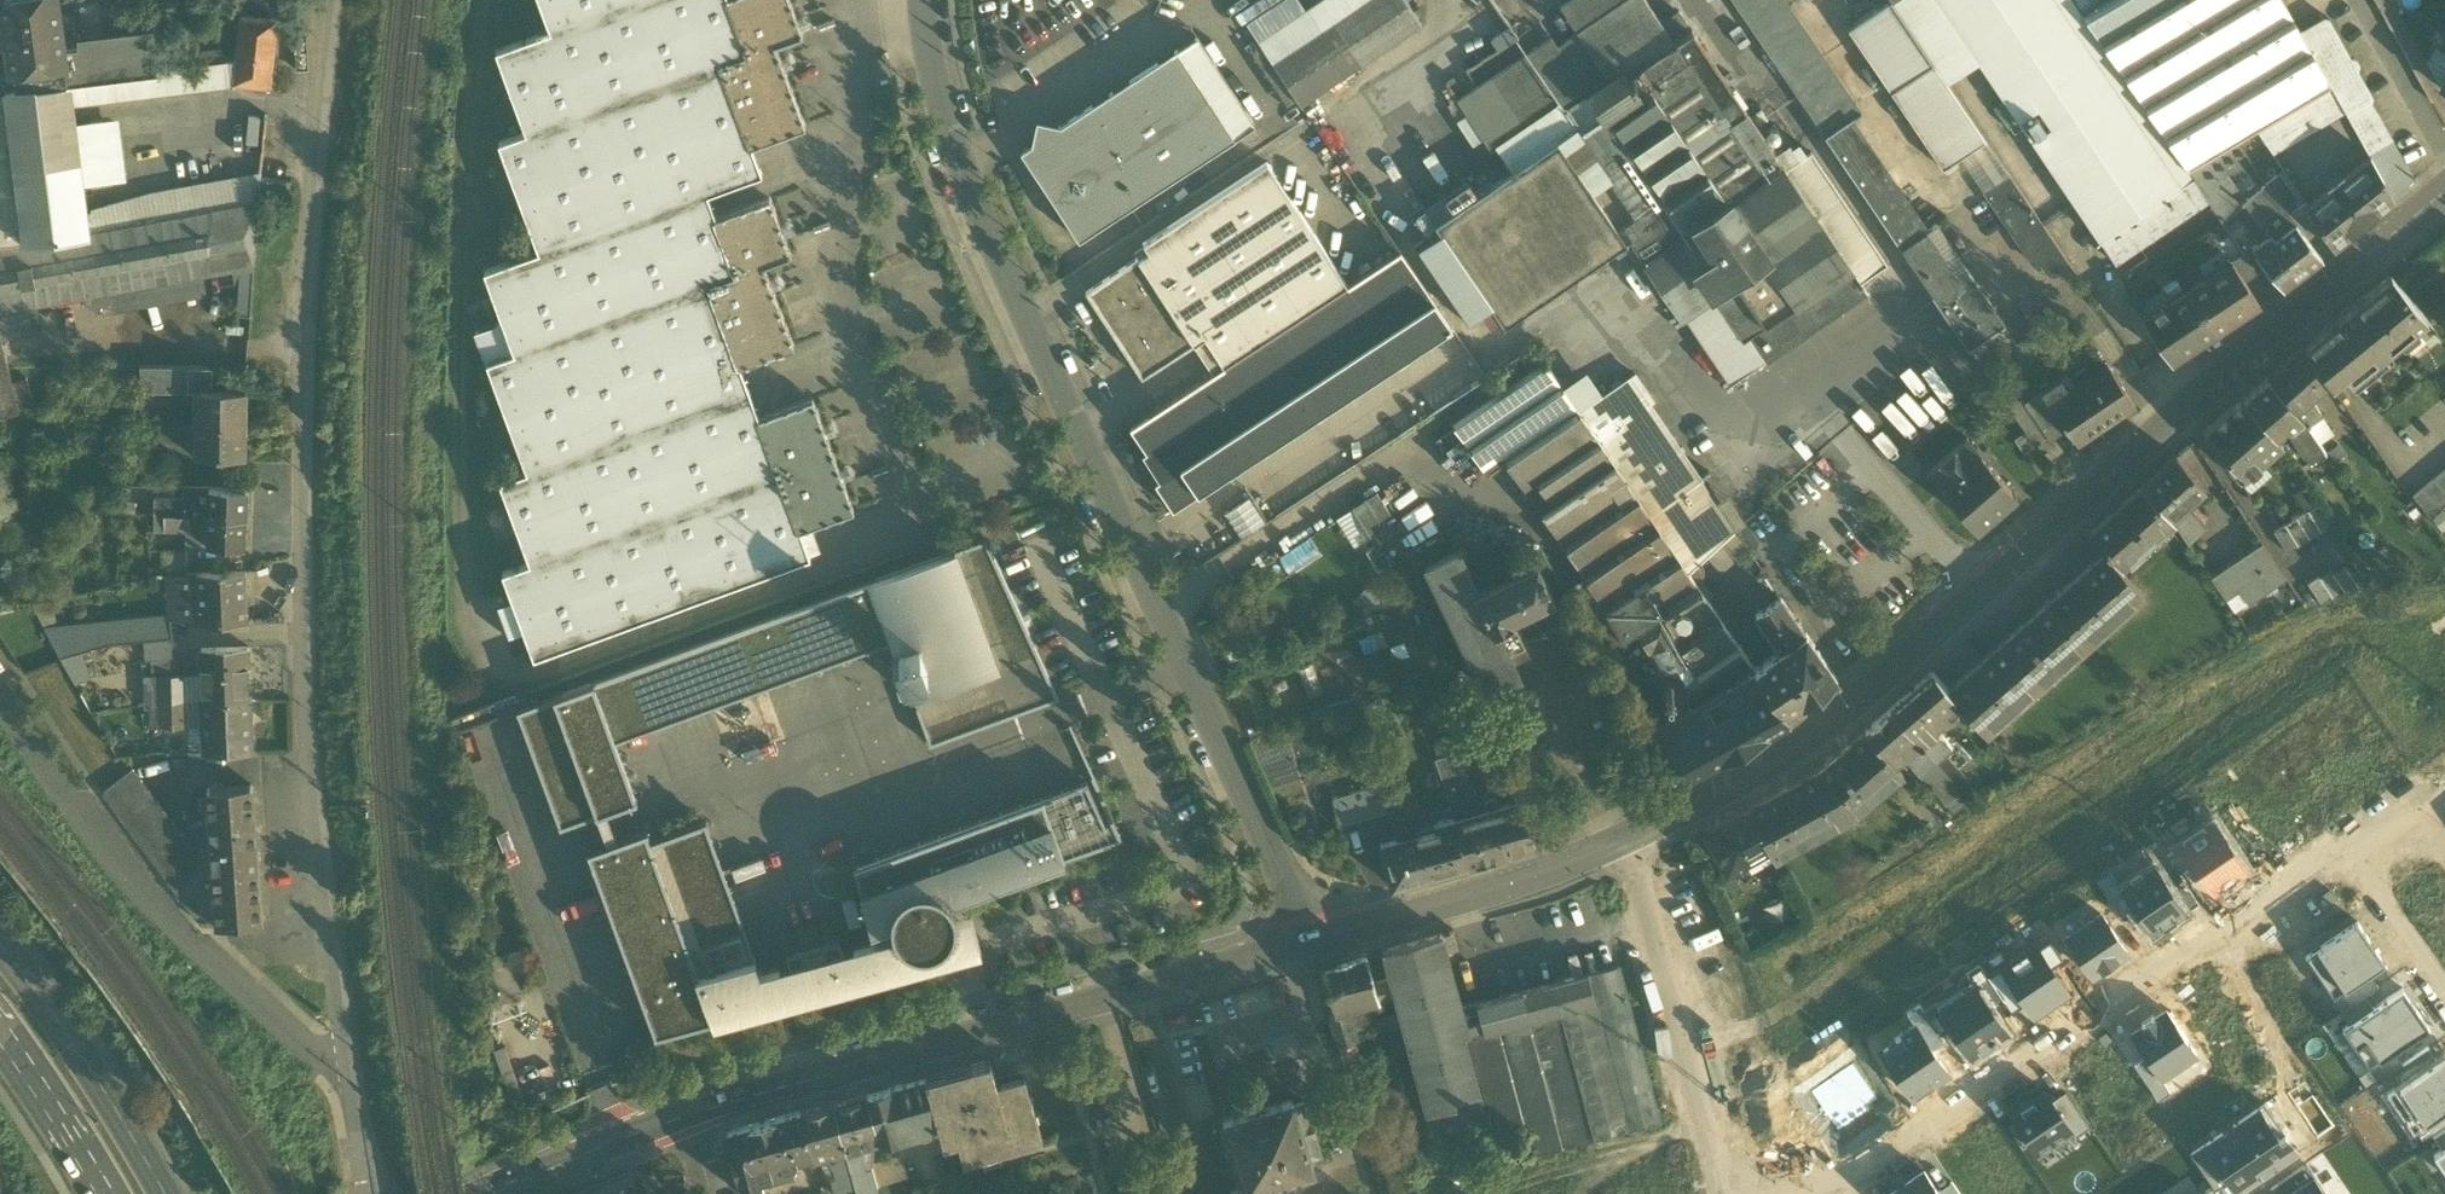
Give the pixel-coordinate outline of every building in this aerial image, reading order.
[(66,62),(64,44),(63,35),(60,12),(58,0),(0,0),(0,70),(66,62)] [(534,658),(810,556),(800,529),(811,525),(854,509),(813,397),(759,416),(740,366),(794,346),(764,264),(792,254),(770,196),(716,216),(707,193),(762,173),(752,145),(806,125),(776,43),(803,33),(791,0),(539,0),(550,29),(496,49),(526,131),(498,141),(539,250),(484,270),(503,321),(514,352),(487,362),(527,471),(499,481),(530,562),(502,572),(512,599),(524,631),(534,658)] [(1277,0),(1255,0),(1235,13),(1241,24),(1277,0)] [(1259,41),(1306,9),(1300,0),(1284,0),(1247,24),(1259,41)] [(1306,9),(1259,41),(1260,43),(1274,64),(1369,0),(1320,0),(1306,9)] [(1406,0),(1369,0),(1274,64),(1297,99),(1301,104),(1422,23),(1406,0)] [(1609,173),(1637,214),(1622,224),(1631,237),(1646,260),(1647,260),(1682,311),(1711,291),(1744,339),(1850,266),(1784,169),(1783,167),(1774,153),(1775,152),(1747,110),(1730,122),(1675,42),(1670,34),(1662,23),(1647,0),(1567,0),(1559,5),(1578,33),(1593,56),(1580,64),(1573,69),(1585,87),(1589,84),(1593,90),(1565,109),(1609,173)] [(1825,135),(1851,118),(1851,119),(1861,112),(1785,0),(1732,0),(1825,135)] [(1943,169),(1961,156),(1986,140),(1891,0),(1849,29),(1943,169)] [(1892,2),(1932,60),(1947,83),(1978,61),(1937,0),(1891,0),(1892,2)] [(2072,0),(1937,0),(1978,61),(2115,264),(2209,200),(2191,174),(2188,170),(2084,16),(2082,14),(2072,0)] [(2188,170),(2219,151),(2228,146),(2256,129),(2330,85),(2300,30),(2282,0),(2105,0),(2082,14),(2084,16),(2188,170)] [(63,35),(77,33),(74,11),(60,12),(63,35)] [(1679,12),(1662,23),(1670,34),(1686,23),(1679,12)] [(235,83),(270,86),(277,19),(242,16),(237,60),(235,83)] [(2345,111),(2347,115),(2371,101),(2373,97),(2328,18),(2324,17),(2300,30),(2330,85),(2345,111)] [(1518,39),(1509,26),(1490,39),(1499,52),(1518,39)] [(1692,30),(1675,42),(1730,122),(1747,110),(1692,30)] [(169,31),(155,33),(158,62),(172,60),(169,31)] [(64,44),(81,42),(80,33),(77,33),(63,35),(64,44)] [(68,81),(159,69),(158,62),(155,33),(81,42),(64,44),(66,62),(68,81)] [(1565,42),(1580,64),(1593,56),(1578,33),(1565,42)] [(1496,146),(1585,87),(1573,69),(1551,35),(1457,99),(1467,114),(1483,138),(1491,150),(1496,146)] [(1197,36),(1157,63),(1188,111),(1209,98),(1235,138),(1253,125),(1197,36)] [(1285,107),(1297,99),(1274,64),(1260,43),(1248,51),(1285,107)] [(199,49),(201,64),(224,61),(222,46),(199,49)] [(2440,87),(2444,78),(2444,53),(2433,74),(2440,87)] [(159,69),(68,81),(71,101),(79,102),(235,83),(237,60),(224,61),(201,64),(182,67),(159,69)] [(0,70),(0,92),(24,89),(23,86),(68,81),(66,62),(0,70)] [(1021,151),(1079,240),(1235,138),(1209,98),(1188,111),(1157,63),(1060,125),(1032,144),(1021,151)] [(71,101),(68,81),(23,86),(24,89),(0,92),(0,242),(87,231),(85,211),(82,186),(81,180),(75,136),(74,123),(71,101)] [(1496,146),(1513,170),(1557,140),(1589,187),(1609,173),(1565,109),(1593,90),(1589,84),(1585,87),(1496,146)] [(2272,154),(2345,111),(2330,85),(2256,129),(2272,154)] [(2370,156),(2393,197),(2415,178),(2371,101),(2347,115),(2370,156)] [(1473,145),(1483,138),(1467,114),(1456,120),(1473,145)] [(120,118),(74,123),(75,136),(121,130),(126,174),(81,180),(82,186),(128,180),(120,118)] [(1959,333),(1969,347),(2004,323),(1974,279),(1964,265),(1954,272),(1925,229),(1926,229),(1888,173),(1851,119),(1851,118),(1825,135),(1900,246),(1952,323),(1959,333)] [(1037,120),(1032,144),(1060,125),(1037,120)] [(121,130),(75,136),(81,180),(126,174),(121,130)] [(1513,170),(1477,195),(1436,223),(1500,318),(1504,324),(1619,246),(1626,241),(1626,240),(1589,187),(1557,140),(1513,170)] [(1986,140),(1961,156),(1984,191),(2009,174),(1986,140)] [(1784,169),(1807,153),(1799,141),(1792,146),(1790,142),(1775,152),(1774,153),(1783,167),(1784,169)] [(2218,214),(2222,219),(2234,209),(2245,199),(2221,168),(2236,157),(2228,146),(2219,151),(2188,170),(2191,174),(2209,200),(2218,214)] [(1807,153),(1784,169),(1850,266),(1744,339),(1711,291),(1682,311),(1730,383),(1816,324),(1818,327),(1868,292),(1860,280),(1886,262),(1811,151),(1807,153)] [(2327,189),(2306,205),(2333,246),(2393,198),(2393,197),(2370,156),(2343,177),(2340,172),(2323,185),(2327,189)] [(1148,251),(1138,257),(1194,344),(1204,338),(1223,366),(1347,285),(1267,161),(1143,243),(1148,251)] [(203,182),(208,209),(213,208),(260,200),(262,171),(203,182)] [(1626,240),(1631,237),(1622,224),(1637,214),(1609,173),(1589,187),(1626,240)] [(2055,273),(2060,270),(2070,263),(2009,174),(1984,191),(2033,263),(2035,265),(2037,265),(2038,264),(2041,262),(2047,272),(2048,273),(2051,274),(2054,274),(2055,273)] [(2245,199),(2234,209),(2239,215),(2260,241),(2253,246),(2258,252),(2256,253),(2282,286),(2333,246),(2306,205),(2304,201),(2299,205),(2298,204),(2296,205),(2292,200),(2296,197),(2278,174),(2245,199)] [(208,209),(203,182),(151,191),(85,211),(87,231),(208,209)] [(1413,211),(1429,235),(1482,312),(1490,325),(1500,318),(1436,223),(1477,195),(1468,182),(1427,210),(1423,204),(1413,211)] [(260,200),(213,208),(208,275),(241,269),(255,266),(260,200)] [(208,275),(213,208),(208,209),(87,231),(0,242),(0,312),(28,307),(93,295),(204,276),(208,275)] [(2226,226),(2239,215),(2234,209),(2222,219),(2226,226)] [(1954,272),(1964,265),(1935,222),(1926,229),(1925,229),(1954,272)] [(1467,323),(1482,312),(1429,235),(1414,245),(1467,323)] [(2253,246),(2244,252),(2267,287),(2272,295),(2282,286),(2256,253),(2258,252),(2253,246)] [(2199,267),(2206,277),(2232,260),(2225,249),(2199,267)] [(1400,250),(1347,285),(1223,366),(1213,373),(1130,427),(1146,452),(1142,455),(1159,480),(1155,483),(1173,510),(1452,327),(1400,250)] [(2256,295),(2267,287),(2244,252),(2232,260),(2256,295)] [(1142,379),(1194,344),(1138,257),(1085,291),(1142,379)] [(2206,277),(2187,290),(2216,333),(2229,324),(2230,325),(2241,318),(2241,316),(2261,303),(2256,295),(2232,260),(2206,277)] [(2076,273),(2070,263),(2060,270),(2067,279),(2076,273)] [(238,314),(252,315),(255,266),(241,269),(238,314)] [(2386,277),(2315,335),(2345,373),(2351,381),(2427,319),(2390,274),(2386,277)] [(204,276),(93,295),(96,313),(207,294),(204,276)] [(2204,340),(2216,333),(2187,290),(2144,319),(2172,361),(2193,348),(2194,349),(2205,342),(2204,340)] [(2,338),(33,331),(28,307),(0,312),(0,332),(2,338)] [(475,331),(487,362),(514,352),(503,321),(475,331)] [(1938,334),(1944,343),(1958,334),(1959,333),(1952,323),(1938,334)] [(0,332),(0,414),(20,409),(13,381),(8,364),(2,338),(0,332)] [(2330,385),(2345,373),(2315,335),(2302,346),(2327,381),(2330,385)] [(1194,344),(1213,373),(1223,366),(1204,338),(1194,344)] [(2310,397),(2327,381),(2302,346),(2268,376),(2297,409),(2309,398),(2310,397)] [(1754,668),(1688,571),(1649,514),(1579,411),(1563,387),(1543,359),(1475,403),(1450,419),(1487,473),(1505,461),(1584,575),(1622,640),(1631,635),(1641,653),(1652,646),(1670,677),(1661,683),(1677,711),(1754,668)] [(2060,378),(2041,391),(2067,429),(2077,444),(2135,405),(2107,364),(2068,391),(2060,378)] [(141,390),(197,392),(197,389),(213,389),(213,366),(141,365),(141,390)] [(1563,387),(1579,411),(1594,401),(1603,395),(1587,371),(1563,387)] [(1594,401),(1664,504),(1701,479),(1648,402),(1652,399),(1634,373),(1603,395),(1594,401)] [(2319,443),(2306,423),(2297,409),(2268,376),(2244,397),(2279,436),(2284,432),(2280,428),(2285,424),(2291,424),(2289,431),(2304,454),(2319,443)] [(13,381),(20,409),(35,404),(28,378),(13,381)] [(2035,444),(2047,436),(2024,402),(2021,398),(2017,400),(2007,383),(1998,390),(2035,444)] [(246,390),(213,389),(197,389),(197,392),(197,426),(223,427),(223,432),(245,432),(246,390)] [(1442,408),(1450,419),(1475,403),(1468,391),(1442,408)] [(2050,440),(2067,429),(2041,391),(2024,402),(2047,436),(2050,440)] [(2232,404),(2233,406),(2244,397),(2243,396),(2243,397),(2242,395),(2232,404)] [(2280,438),(2279,436),(2244,397),(2233,406),(2225,413),(2217,420),(2204,432),(2216,445),(2217,451),(2223,459),(2223,460),(2239,478),(2259,460),(2282,441),(2279,439),(2280,438)] [(2313,403),(2309,398),(2297,409),(2306,423),(2321,413),(2314,403),(2313,403)] [(1664,504),(1594,401),(1579,411),(1649,514),(1664,504)] [(2216,418),(2217,420),(2225,413),(2224,411),(2216,418)] [(2334,433),(2321,413),(2306,423),(2319,443),(2334,433)] [(156,454),(196,455),(197,426),(156,425),(156,454)] [(223,427),(197,426),(196,455),(245,456),(245,455),(245,432),(223,432),(223,427)] [(2014,438),(2024,452),(2034,446),(2024,431),(2014,438)] [(1929,469),(1978,526),(2016,492),(1990,462),(1993,460),(1979,444),(1976,446),(1967,436),(1929,469)] [(2304,454),(2311,464),(2326,453),(2319,443),(2304,454)] [(2142,486),(2171,519),(2187,504),(2198,495),(2205,488),(2176,455),(2142,486)] [(2272,474),(2259,460),(2239,478),(2251,493),(2272,474)] [(2430,517),(2444,504),(2444,469),(2412,496),(2430,517)] [(1717,503),(1701,479),(1664,504),(1649,514),(1688,571),(1735,529),(1717,503)] [(2292,494),(2303,511),(2319,501),(2309,484),(2292,494)] [(155,514),(209,516),(210,487),(183,486),(182,499),(154,498),(153,514),(155,514)] [(2121,569),(2174,522),(2171,519),(2142,486),(2089,532),(2105,550),(2121,569)] [(210,487),(209,516),(245,518),(246,489),(210,487)] [(1377,492),(1366,499),(1382,525),(1393,519),(1377,492)] [(1266,522),(1253,493),(1222,507),(1234,535),(1266,522)] [(1717,503),(1735,529),(1745,520),(1728,496),(1717,503)] [(1383,528),(1365,499),(1353,506),(1370,536),(1383,528)] [(2274,531),(2287,553),(2333,525),(2319,503),(2274,531)] [(2206,526),(2187,504),(2171,519),(2174,522),(2187,542),(2206,526)] [(1370,536),(1353,506),(1336,516),(1353,546),(1370,536)] [(188,544),(208,545),(209,516),(155,514),(154,530),(189,531),(188,544)] [(245,518),(209,516),(208,545),(244,546),(245,518)] [(800,529),(810,556),(821,552),(811,525),(800,529)] [(1747,546),(1735,530),(1720,544),(1733,558),(1747,546)] [(927,663),(906,671),(903,672),(930,744),(1058,697),(986,538),(740,628),(761,684),(762,686),(891,638),(896,652),(898,651),(919,643),(927,663)] [(2239,590),(2247,603),(2286,578),(2262,543),(2211,577),(2226,599),(2239,590)] [(1733,558),(1720,544),(1706,555),(1720,572),(1734,560),(1733,558)] [(1426,563),(1489,693),(1522,677),(1510,652),(1525,644),(1514,622),(1515,622),(1513,618),(1550,600),(1550,599),(1555,597),(1549,585),(1548,586),(1541,571),(1542,571),(1537,560),(1531,563),(1532,564),(1494,583),(1493,581),(1479,588),(1459,547),(1426,563)] [(161,550),(162,574),(171,574),(187,573),(186,549),(161,550)] [(2143,594),(2121,569),(2105,550),(2048,600),(2086,644),(2143,594)] [(2345,591),(2347,595),(2358,587),(2344,567),(2333,574),(2345,591)] [(2332,596),(2333,598),(2345,591),(2333,574),(2330,570),(2319,577),(2332,596)] [(245,571),(197,573),(198,625),(248,623),(246,571),(245,571)] [(174,618),(198,625),(197,573),(187,573),(171,574),(172,618),(174,618)] [(1603,651),(1622,640),(1584,575),(1565,588),(1603,651)] [(2307,583),(2321,604),(2332,596),(2319,577),(2318,575),(2307,583)] [(1382,599),(1367,584),(1352,600),(1367,614),(1382,599)] [(2239,590),(2226,599),(2234,612),(2247,603),(2239,590)] [(1754,668),(1789,719),(1808,703),(1805,699),(1837,676),(1807,631),(1806,632),(1782,597),(1756,615),(1780,650),(1754,668)] [(524,631),(512,599),(497,605),(509,636),(524,631)] [(2041,684),(2086,644),(2048,600),(2002,640),(2041,684)] [(107,625),(109,644),(144,640),(173,637),(172,618),(107,625)] [(594,681),(615,737),(761,684),(740,628),(594,681)] [(1387,645),(1380,629),(1359,639),(1365,654),(1387,645)] [(144,640),(146,659),(150,659),(175,656),(173,637),(144,640)] [(1985,733),(2041,684),(2002,640),(1947,689),(1961,705),(1985,733)] [(919,643),(898,651),(906,671),(927,663),(919,643)] [(202,675),(203,701),(249,700),(250,700),(248,647),(201,648),(202,675)] [(69,654),(60,658),(74,683),(92,678),(83,652),(69,654)] [(178,675),(175,656),(150,659),(152,671),(160,671),(161,676),(178,675)] [(1677,711),(1666,718),(1696,770),(1789,719),(1754,668),(1677,711)] [(1955,711),(1961,705),(1947,689),(1931,671),(1890,707),(1936,760),(1943,753),(1951,746),(1942,735),(1935,733),(1936,727),(1941,722),(1945,726),(1958,715),(1955,711)] [(161,702),(183,701),(183,675),(178,675),(161,676),(161,684),(150,685),(151,704),(161,702)] [(183,675),(183,701),(203,701),(202,675),(183,675)] [(161,684),(161,676),(143,677),(144,705),(151,704),(150,685),(161,684)] [(1412,702),(1401,677),(1385,683),(1396,708),(1412,702)] [(559,824),(560,828),(598,814),(606,811),(637,799),(636,796),(635,796),(614,739),(615,738),(615,737),(594,681),(517,710),(518,713),(519,713),(560,824),(559,824)] [(251,752),(249,700),(203,701),(204,727),(205,753),(251,752)] [(1327,705),(1329,712),(1348,707),(1346,700),(1327,705)] [(184,727),(183,701),(161,702),(162,727),(184,727)] [(204,727),(203,701),(183,701),(184,727),(188,727),(204,727)] [(150,727),(162,727),(161,702),(151,704),(150,727)] [(1920,773),(1936,760),(1890,707),(1865,729),(1897,767),(1902,763),(1899,759),(1902,756),(1909,756),(1911,762),(1920,773)] [(1679,780),(1696,770),(1666,718),(1648,728),(1679,780)] [(204,727),(188,727),(189,753),(205,753),(204,727)] [(1904,774),(1897,767),(1865,729),(1850,742),(1889,787),(1904,774)] [(1455,735),(1433,743),(1437,756),(1459,750),(1455,735)] [(1868,805),(1889,787),(1850,742),(1828,761),(1821,767),(1815,770),(1845,817),(1846,818),(1865,802),(1868,805)] [(1468,866),(1531,848),(1509,803),(1499,806),(1497,800),(1481,805),(1483,810),(1479,812),(1461,749),(1459,750),(1437,756),(1435,757),(1442,773),(1454,817),(1468,866)] [(1957,769),(1943,753),(1936,760),(1949,775),(1957,769)] [(1949,775),(1936,760),(1920,773),(1947,803),(1962,790),(1949,775)] [(104,792),(203,924),(217,923),(213,869),(198,870),(197,849),(183,835),(182,834),(134,769),(104,792)] [(1962,790),(1970,784),(1957,769),(1949,775),(1962,790)] [(1820,830),(1845,817),(1815,770),(1748,808),(1770,847),(1769,847),(1773,855),(1790,846),(1793,850),(1814,839),(1810,833),(1819,828),(1820,830)] [(871,928),(891,921),(891,914),(894,904),(902,893),(913,887),(925,885),(938,888),(946,894),(950,899),(1113,839),(1122,836),(1095,776),(1086,779),(1082,781),(1083,782),(857,865),(856,864),(853,865),(871,928)] [(217,923),(217,925),(262,921),(252,785),(207,788),(210,824),(212,848),(197,849),(198,870),(213,869),(217,923)] [(1379,785),(1351,792),(1359,820),(1387,812),(1379,785)] [(1342,825),(1359,820),(1351,792),(1334,797),(1342,825)] [(1392,887),(1429,876),(1417,834),(1416,828),(1406,794),(1392,797),(1396,810),(1391,811),(1399,839),(1380,844),(1392,887)] [(1514,802),(1509,803),(1531,848),(1536,847),(1514,802)] [(1727,871),(1769,847),(1770,847),(1748,808),(1706,832),(1727,871)] [(598,814),(608,842),(617,839),(606,811),(598,814)] [(1429,876),(1468,866),(1454,817),(1434,822),(1436,829),(1417,834),(1429,876)] [(652,840),(697,972),(754,958),(705,825),(707,824),(706,821),(652,840)] [(1434,822),(1416,828),(1417,834),(1436,829),(1434,822)] [(2179,846),(2200,878),(2211,894),(2247,870),(2214,822),(2179,846)] [(183,835),(197,849),(212,848),(210,824),(192,825),(183,835)] [(655,1035),(713,1019),(697,972),(652,840),(650,841),(647,832),(649,831),(648,828),(617,839),(608,842),(587,850),(593,866),(595,865),(656,1031),(654,1032),(655,1035)] [(2200,878),(2179,846),(2167,854),(2183,878),(2188,886),(2200,878)] [(2175,919),(2187,911),(2171,886),(2155,863),(2120,886),(2119,887),(2135,910),(2151,935),(2163,927),(2162,924),(2174,916),(2175,919)] [(2123,919),(2135,910),(2119,887),(2120,886),(2111,874),(2099,883),(2123,919)] [(2183,878),(2171,886),(2187,911),(2199,902),(2188,886),(2183,878)] [(954,907),(950,899),(946,894),(938,888),(925,885),(913,887),(902,893),(894,904),(891,914),(891,921),(892,927),(894,932),(899,939),(910,947),(921,950),(931,949),(941,945),(949,938),(954,928),(956,916),(954,907)] [(931,949),(933,958),(934,960),(981,946),(971,911),(956,916),(954,928),(949,938),(941,945),(931,949)] [(2066,938),(2091,975),(2127,951),(2101,913),(2066,938)] [(2162,924),(2163,927),(2175,919),(2174,916),(2162,924)] [(2357,920),(2304,956),(2333,999),(2370,973),(2386,963),(2357,920)] [(1490,1135),(1492,1135),(1465,1034),(1469,1032),(1462,1008),(1447,953),(1458,950),(1452,931),(1442,934),(1442,933),(1382,949),(1386,965),(1387,965),(1390,975),(1395,994),(1437,1150),(1490,1135)] [(933,958),(931,949),(921,950),(910,947),(899,939),(894,932),(843,947),(839,933),(786,948),(789,961),(760,970),(755,957),(754,958),(697,972),(713,1019),(713,1020),(933,958)] [(2050,939),(2038,947),(2052,967),(2063,959),(2050,939)] [(2035,943),(2001,966),(2026,1002),(2034,1014),(2068,991),(2052,967),(2038,947),(2035,943)] [(505,1000),(525,995),(513,953),(493,959),(505,1000)] [(1335,1011),(1345,1008),(1362,1004),(1379,999),(1374,981),(1366,954),(1322,966),(1334,1010),(1335,1011)] [(1992,1008),(2003,1000),(1987,976),(1979,964),(1967,972),(1975,984),(1992,1008)] [(1618,965),(1462,1008),(1469,1032),(1465,1034),(1492,1135),(1504,1131),(1524,1126),(1532,1156),(1659,1122),(1618,965)] [(2001,966),(1987,976),(2003,1000),(2012,1012),(2026,1002),(2001,966)] [(2378,985),(2370,973),(2333,999),(2341,1011),(2365,994),(2378,985)] [(1390,975),(1374,981),(1379,999),(1395,994),(1390,975)] [(1975,984),(1940,1008),(1952,1026),(1972,1056),(2008,1032),(1992,1008),(1975,984)] [(2373,1006),(2352,1021),(2379,1061),(2394,1051),(2429,1027),(2402,987),(2373,1006)] [(2341,1011),(2349,1023),(2352,1021),(2373,1006),(2365,994),(2341,1011)] [(1923,1010),(1940,1034),(1952,1026),(1940,1008),(1936,1002),(1923,1010)] [(1368,1023),(1362,1004),(1345,1008),(1351,1027),(1368,1023)] [(1940,1034),(1923,1010),(1919,1004),(1907,1012),(1916,1025),(1932,1048),(1944,1040),(1940,1034)] [(2224,1043),(2219,1035),(2200,1007),(2188,1015),(2212,1051),(2224,1043)] [(1328,1012),(1339,1046),(1355,1042),(1351,1027),(1345,1008),(1335,1011),(1334,1010),(1328,1012)] [(2143,1026),(2131,1034),(2146,1056),(2160,1077),(2196,1053),(2167,1010),(2155,1018),(2153,1015),(2141,1023),(2143,1026)] [(1401,1027),(1397,1012),(1382,1016),(1386,1031),(1401,1027)] [(2374,1064),(2379,1061),(2352,1021),(2349,1023),(2342,1027),(2355,1047),(2360,1043),(2374,1064)] [(1932,1048),(1916,1025),(1880,1049),(1912,1097),(1948,1072),(1932,1048)] [(1401,1027),(1386,1031),(1390,1047),(1393,1047),(1405,1043),(1401,1027)] [(1339,1046),(1342,1054),(1358,1050),(1355,1042),(1339,1046)] [(1405,1043),(1393,1047),(1396,1059),(1409,1056),(1405,1043)] [(2360,1043),(2355,1047),(2369,1067),(2374,1064),(2360,1043)] [(2391,1070),(2400,1082),(2436,1058),(2427,1046),(2402,1063),(2391,1070)] [(2070,1072),(2086,1096),(2103,1120),(2104,1119),(2138,1096),(2105,1047),(2070,1072)] [(1363,1067),(1358,1050),(1342,1054),(1347,1073),(1363,1069),(1363,1067)] [(2369,1067),(2358,1074),(2366,1087),(2391,1070),(2402,1063),(2394,1051),(2379,1061),(2374,1064),(2369,1067)] [(2444,1110),(2444,1051),(2436,1058),(2400,1082),(2397,1083),(2425,1123),(2444,1110)] [(2160,1077),(2146,1056),(2134,1064),(2158,1100),(2170,1092),(2160,1077)] [(959,1138),(965,1161),(1043,1139),(1025,1074),(997,1082),(990,1059),(974,1063),(926,1076),(939,1123),(944,1142),(959,1138)] [(1363,1069),(1372,1100),(1405,1092),(1396,1059),(1363,1067),(1363,1069)] [(1872,1063),(1858,1072),(1878,1102),(1892,1093),(1872,1063)] [(1886,1114),(1878,1102),(1858,1072),(1854,1066),(1812,1095),(1844,1143),(1886,1114)] [(926,1076),(888,1087),(894,1105),(887,1107),(894,1132),(898,1134),(939,1123),(926,1076)] [(880,1139),(898,1134),(894,1132),(887,1107),(894,1105),(888,1087),(881,1089),(867,1093),(880,1139)] [(2044,1089),(2010,1112),(2038,1153),(2071,1130),(2072,1130),(2052,1100),(2044,1089)] [(2072,1130),(2071,1130),(2075,1136),(2089,1127),(2074,1104),(2065,1091),(2052,1100),(2072,1130)] [(872,1141),(880,1139),(867,1093),(833,1102),(858,1191),(878,1185),(872,1162),(866,1164),(864,1155),(864,1143),(872,1141)] [(2277,1095),(2265,1103),(2285,1132),(2298,1151),(2310,1142),(2277,1095)] [(2112,1131),(2104,1119),(2103,1120),(2086,1096),(2074,1104),(2089,1127),(2098,1140),(2112,1131)] [(1235,1166),(1242,1189),(1231,1193),(1263,1193),(1278,1190),(1293,1185),(1296,1175),(1314,1170),(1310,1156),(1320,1153),(1315,1135),(1316,1135),(1311,1119),(1310,1119),(1304,1101),(1295,1104),(1293,1100),(1290,1100),(1267,1107),(1265,1104),(1261,1103),(1256,1103),(1251,1105),(1249,1108),(1247,1113),(1224,1120),(1223,1121),(1222,1123),(1229,1145),(1226,1151),(1226,1158),(1230,1164),(1232,1165),(1235,1166)] [(858,1191),(833,1102),(800,1111),(812,1154),(813,1158),(821,1155),(827,1154),(834,1164),(836,1172),(831,1173),(837,1193),(847,1193),(858,1191)] [(2265,1103),(2259,1107),(2279,1136),(2285,1132),(2265,1103)] [(2204,1144),(2228,1180),(2241,1171),(2249,1184),(2298,1151),(2285,1132),(2279,1136),(2259,1107),(2204,1144)] [(812,1154),(800,1111),(734,1129),(730,1132),(727,1137),(728,1142),(743,1193),(753,1193),(764,1191),(761,1179),(768,1177),(769,1179),(797,1171),(795,1164),(798,1158),(812,1154)] [(2433,1135),(2441,1148),(2444,1145),(2444,1127),(2433,1135)] [(1490,1135),(1494,1147),(1508,1144),(1504,1131),(1492,1135),(1490,1135)] [(1520,1136),(1516,1134),(1513,1136),(1511,1140),(1513,1144),(1517,1145),(1521,1143),(1522,1139),(1520,1136)] [(866,1164),(872,1162),(872,1141),(864,1143),(864,1155),(866,1164)] [(2215,1189),(2228,1180),(2204,1144),(2191,1153),(2213,1186),(2215,1189)] [(2433,1153),(2444,1171),(2444,1145),(2441,1148),(2433,1153)] [(821,1155),(831,1173),(836,1172),(834,1164),(827,1154),(821,1155)] [(900,1155),(872,1162),(878,1185),(906,1178),(900,1155)] [(1384,1193),(1389,1193),(1401,1191),(1391,1157),(1374,1162),(1384,1193)] [(2313,1176),(2305,1164),(2270,1187),(2275,1193),(2286,1193),(2313,1176)] [(1889,1193),(1940,1193),(1938,1190),(1924,1170),(1889,1193)] [(2237,1192),(2249,1184),(2241,1171),(2228,1180),(2237,1192)] [(634,1178),(630,1175),(625,1175),(579,1193),(610,1193),(619,1190),(636,1184),(634,1178)] [(2286,1193),(2328,1193),(2314,1175),(2313,1176),(2286,1193)] [(1952,1181),(1938,1190),(1940,1193),(1961,1193),(1952,1181)] [(619,1190),(621,1193),(639,1193),(636,1184),(619,1190)] [(2215,1189),(2213,1186),(2201,1193),(2218,1193),(2215,1189)]
